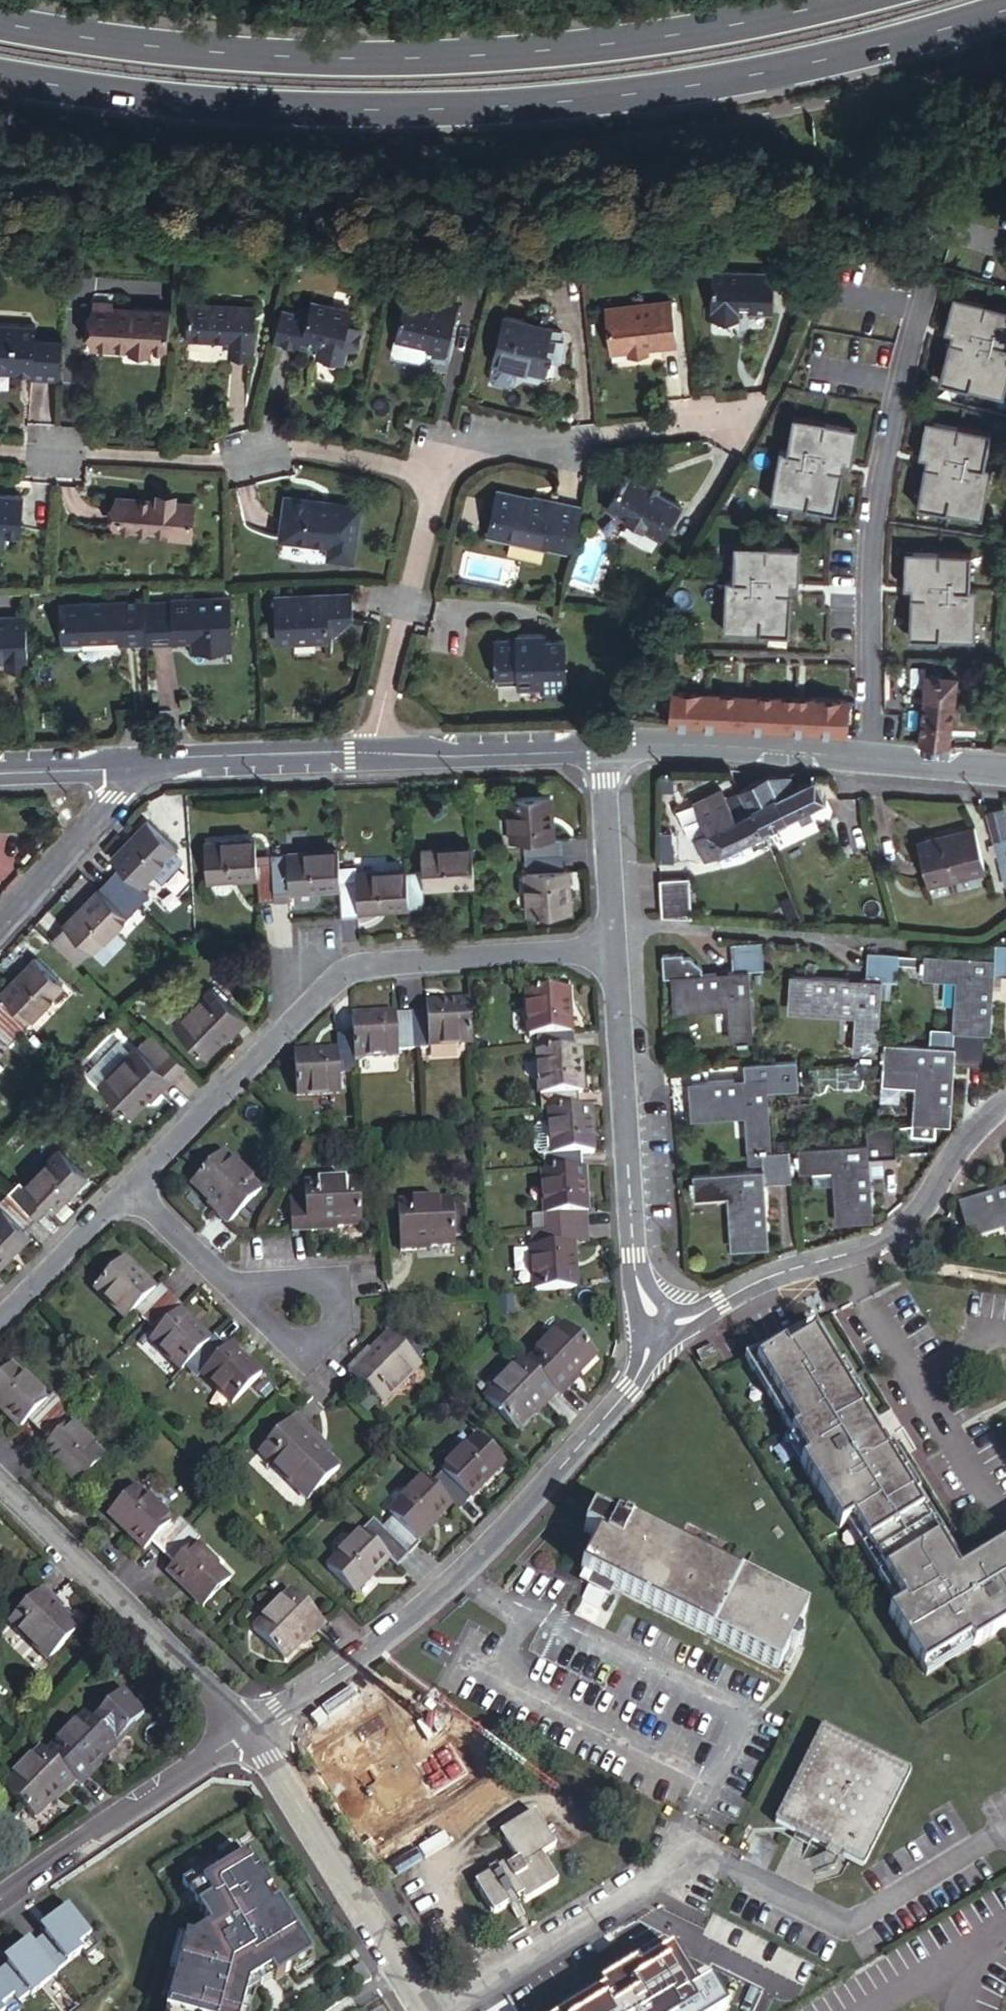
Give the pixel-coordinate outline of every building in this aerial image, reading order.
[(786,273),(723,273),(722,322),(749,323),(748,312),(760,312),(761,317),(784,318),(786,273)] [(63,347),(66,305),(41,303),(42,291),(0,289),(0,336),(19,338),(20,330),(42,332),(41,339),(39,344),(63,347)] [(286,307),(278,344),(306,351),(307,343),(325,347),(322,357),(329,359),(330,365),(343,368),(349,362),(354,365),(357,351),(367,354),(373,331),(357,327),(361,310),(320,299),(315,315),(286,307)] [(949,386),(1005,401),(1005,310),(965,299),(955,335),(963,337),(962,344),(961,344),(949,386)] [(428,310),(404,308),(399,350),(431,353),(430,359),(452,361),(458,305),(429,302),(428,310)] [(99,314),(117,316),(117,306),(100,305),(99,314)] [(623,357),(640,355),(660,354),(687,351),(682,307),(618,312),(623,357)] [(167,358),(170,319),(117,316),(99,314),(96,354),(132,355),(132,364),(151,365),(150,358),(167,358)] [(235,359),(232,372),(255,376),(265,329),(207,316),(198,351),(235,359)] [(558,363),(570,367),(574,349),(570,349),(560,346),(563,335),(513,322),(502,364),(555,378),(558,363)] [(20,330),(19,338),(41,339),(42,332),(20,330)] [(573,337),(563,335),(560,346),(570,349),(573,337)] [(96,361),(132,364),(132,355),(96,354),(96,361)] [(661,361),(660,354),(640,355),(641,363),(661,361)] [(254,381),(255,376),(232,372),(231,377),(254,381)] [(779,503),(844,515),(852,472),(851,472),(852,465),(861,466),(867,430),(802,418),(796,453),(789,451),(779,503)] [(934,468),(925,510),(989,524),(1000,473),(993,471),(1000,437),(936,423),(928,459),(936,461),(935,468),(934,468)] [(688,515),(635,479),(611,514),(665,549),(688,515)] [(579,553),(589,515),(538,503),(537,506),(501,497),(490,541),(550,556),(553,546),(579,553)] [(9,546),(8,539),(20,540),(23,502),(0,501),(0,545),(9,546)] [(116,508),(114,539),(169,542),(169,550),(194,552),(195,513),(175,512),(176,505),(156,503),(156,511),(116,508)] [(361,525),(285,508),(275,548),(326,559),(324,571),(349,577),(361,525)] [(577,563),(579,553),(553,546),(550,556),(577,563)] [(729,634),(794,638),(797,595),(796,595),(797,588),(805,588),(808,551),(742,547),(740,582),(732,581),(729,634)] [(918,597),(916,641),(981,645),(984,592),(977,592),(979,556),(913,553),(911,590),(919,590),(919,598),(918,597)] [(354,609),(273,612),(276,662),(326,661),(325,655),(336,655),(355,633),(354,609)] [(174,625),(147,625),(147,650),(148,662),(189,659),(190,666),(231,665),(230,613),(174,614),(174,615),(174,625)] [(147,625),(146,615),(67,617),(69,667),(82,667),(82,657),(124,655),(123,663),(148,662),(147,650),(147,625)] [(174,625),(174,615),(146,615),(147,625),(174,625)] [(25,629),(0,630),(0,670),(4,670),(4,681),(27,681),(25,629)] [(495,689),(527,688),(527,678),(544,678),(544,687),(544,698),(569,697),(566,645),(547,646),(547,637),(519,638),(520,646),(493,647),(495,689)] [(929,677),(925,744),(931,745),(942,745),(951,746),(955,679),(929,677)] [(527,688),(544,687),(544,678),(527,678),(527,688)] [(672,688),(670,720),(847,730),(849,698),(672,688)] [(816,775),(813,769),(789,779),(792,786),(816,775)] [(747,808),(792,786),(789,779),(787,774),(765,774),(738,788),(740,792),(747,808)] [(759,833),(828,800),(816,775),(792,786),(747,808),(759,833)] [(707,827),(747,808),(740,792),(725,799),(720,788),(692,801),(705,828),(707,827)] [(510,839),(511,856),(548,855),(547,837),(538,838),(536,795),(492,797),(494,840),(510,839)] [(166,805),(150,820),(172,845),(189,830),(166,805)] [(989,810),(999,853),(1005,851),(1005,845),(1005,840),(1005,807),(989,810)] [(719,853),(759,833),(747,808),(707,827),(719,853)] [(926,863),(984,852),(976,810),(917,821),(926,863)] [(719,853),(707,827),(705,828),(693,834),(704,860),(719,853)] [(117,867),(107,878),(133,905),(144,894),(140,889),(169,859),(139,829),(109,860),(117,867)] [(254,878),(255,901),(271,901),(269,863),(253,864),(252,838),(201,841),(203,881),(254,878)] [(793,841),(768,853),(773,863),(799,852),(793,841)] [(469,889),(468,850),(418,853),(419,874),(402,875),(404,910),(404,913),(420,912),(420,892),(469,889)] [(269,863),(271,901),(290,900),(289,890),(338,887),(338,879),(337,851),(287,853),(288,862),(269,863)] [(511,856),(514,914),(557,912),(555,869),(549,869),(548,855),(511,856)] [(402,875),(402,871),(353,874),(354,878),(338,879),(338,887),(340,918),(355,918),(355,913),(404,910),(402,875)] [(107,878),(65,922),(95,952),(125,922),(120,917),(133,905),(107,878)] [(691,880),(662,878),(662,916),(692,918),(691,880)] [(733,969),(751,968),(767,967),(765,939),(732,942),(733,969)] [(1005,976),(1005,944),(998,943),(996,959),(995,975),(1005,976)] [(664,974),(675,973),(703,971),(703,965),(690,955),(683,956),(682,950),(662,951),(664,974)] [(867,979),(883,980),(900,981),(901,954),(869,951),(867,979)] [(995,975),(996,959),(927,954),(927,960),(923,960),(922,969),(926,969),(926,976),(962,979),(958,1027),(986,1030),(990,1030),(995,975)] [(15,1037),(27,1024),(25,1021),(54,991),(27,964),(0,992),(0,1022),(15,1037)] [(748,1040),(756,1040),(751,968),(733,969),(727,969),(728,979),(716,980),(715,970),(703,971),(675,973),(678,1007),(730,1005),(732,1041),(738,1041),(738,1044),(748,1044),(748,1040)] [(728,979),(727,969),(715,970),(716,980),(728,979)] [(883,980),(867,979),(797,974),(795,1008),(859,1011),(856,1052),(862,1053),(861,1057),(871,1058),(872,1053),(878,1054),(883,980)] [(239,1019),(204,985),(165,1024),(197,1054),(222,1028),(226,1032),(239,1019)] [(525,1034),(526,1053),(568,1051),(567,1030),(562,1030),(561,987),(512,990),(515,1034),(525,1034)] [(422,1013),(407,1013),(409,1053),(425,1052),(424,1047),(470,1044),(467,1000),(421,1002),(422,1013)] [(407,1013),(348,1017),(349,1036),(351,1062),(393,1059),(392,1054),(409,1053),(407,1013)] [(2,1046),(4,1048),(15,1037),(0,1022),(0,1048),(2,1046)] [(984,1061),(986,1030),(958,1027),(957,1048),(956,1059),(984,1061)] [(351,1062),(349,1036),(332,1036),(333,1051),(291,1054),(293,1097),(336,1095),(336,1074),(351,1073),(351,1062)] [(147,1037),(132,1052),(162,1080),(176,1066),(147,1037)] [(956,1059),(957,1048),(887,1042),(886,1047),(882,1046),(881,1056),(886,1057),(885,1063),(920,1066),(917,1117),(952,1121),(956,1059)] [(77,1078),(89,1091),(121,1058),(109,1046),(77,1078)] [(121,1058),(89,1091),(118,1120),(147,1090),(150,1093),(162,1080),(132,1052),(129,1049),(121,1058)] [(526,1053),(530,1112),(539,1112),(568,1110),(567,1093),(573,1092),(571,1051),(568,1051),(526,1053)] [(769,1079),(768,1059),(749,1060),(749,1080),(769,1079)] [(769,1079),(769,1090),(799,1089),(798,1059),(768,1059),(769,1079)] [(763,1145),(770,1145),(769,1090),(769,1079),(749,1080),(745,1080),(746,1090),(734,1090),(733,1080),(693,1081),(694,1115),(746,1114),(748,1146),(753,1146),(753,1149),(763,1149),(763,1145)] [(746,1090),(745,1080),(733,1080),(734,1090),(746,1090)] [(583,1150),(581,1109),(568,1110),(539,1112),(541,1153),(533,1154),(534,1171),(571,1169),(570,1151),(583,1150)] [(868,1142),(869,1155),(897,1153),(895,1122),(867,1123),(868,1142)] [(839,1217),(872,1215),(869,1155),(868,1142),(799,1146),(800,1154),(796,1154),(797,1163),(801,1163),(801,1169),(836,1168),(839,1217)] [(17,1184),(12,1178),(1,1189),(28,1216),(40,1205),(46,1211),(81,1175),(53,1148),(17,1184)] [(765,1169),(765,1181),(792,1179),(789,1150),(763,1151),(765,1169)] [(218,1154),(190,1185),(217,1211),(213,1215),(226,1227),(257,1193),(218,1154)] [(571,1169),(534,1171),(535,1214),(540,1214),(540,1230),(575,1228),(574,1212),(578,1212),(576,1168),(571,1169)] [(765,1181),(765,1169),(696,1173),(696,1180),(692,1180),(692,1188),(696,1188),(697,1194),(730,1192),(735,1245),(769,1243),(765,1181)] [(287,1205),(289,1234),(305,1233),(304,1230),(344,1228),(342,1184),(286,1188),(287,1205)] [(996,1187),(998,1197),(1005,1195),(1005,1184),(996,1187)] [(996,1187),(964,1196),(973,1230),(1005,1221),(1005,1195),(998,1197),(996,1187)] [(1,1189),(0,1190),(0,1259),(24,1235),(17,1228),(28,1216),(1,1189)] [(450,1205),(394,1208),(397,1255),(414,1254),(414,1250),(453,1248),(450,1205)] [(575,1228),(540,1230),(541,1247),(523,1248),(522,1248),(524,1291),(567,1289),(565,1245),(576,1244),(575,1228)] [(541,1247),(540,1230),(522,1231),(523,1248),(541,1247)] [(127,1314),(139,1325),(166,1298),(153,1286),(148,1291),(119,1262),(87,1293),(119,1323),(127,1314)] [(139,1325),(150,1337),(143,1344),(166,1366),(181,1366),(204,1342),(174,1312),(177,1309),(166,1298),(139,1325)] [(778,1401),(801,1439),(795,1442),(850,1533),(862,1526),(912,1609),(898,1618),(932,1674),(978,1646),(981,1652),(1005,1637),(1005,1553),(965,1579),(916,1498),(921,1495),(894,1450),(889,1453),(866,1415),(871,1412),(846,1370),(840,1373),(820,1339),(825,1336),(819,1325),(756,1364),(765,1379),(771,1376),(784,1398),(778,1401)] [(525,1368),(556,1398),(558,1401),(571,1388),(566,1385),(594,1358),(564,1329),(525,1368)] [(353,1359),(341,1372),(376,1404),(414,1365),(383,1335),(363,1354),(366,1356),(358,1365),(353,1359)] [(825,1336),(820,1339),(840,1373),(846,1370),(825,1336)] [(181,1366),(194,1379),(198,1375),(230,1406),(259,1376),(227,1345),(222,1349),(209,1337),(204,1342),(181,1366)] [(361,1351),(353,1359),(358,1365),(366,1356),(363,1354),(361,1351)] [(729,1351),(717,1359),(722,1368),(734,1361),(729,1351)] [(36,1430),(62,1403),(51,1392),(45,1399),(11,1366),(0,1376),(0,1409),(18,1427),(25,1420),(36,1430)] [(525,1368),(523,1366),(484,1405),(513,1434),(539,1407),(543,1411),(556,1398),(525,1368)] [(771,1376),(765,1379),(778,1401),(784,1398),(771,1376)] [(36,1430),(47,1441),(40,1448),(77,1484),(104,1456),(67,1420),(73,1414),(62,1403),(36,1430)] [(871,1412),(866,1415),(889,1453),(894,1450),(871,1412)] [(292,1417),(265,1444),(314,1493),(337,1469),(300,1433),(305,1428),(292,1417)] [(434,1472),(424,1483),(444,1502),(450,1508),(495,1462),(466,1433),(431,1469),(434,1472)] [(381,1511),(387,1517),(375,1529),(401,1556),(414,1544),(408,1537),(444,1502),(424,1483),(417,1476),(381,1511)] [(148,1541),(159,1551),(185,1524),(173,1513),(167,1518),(134,1486),(107,1514),(141,1548),(148,1541)] [(967,1570),(921,1495),(916,1498),(965,1579),(1005,1553),(1005,1543),(967,1570)] [(607,1519),(593,1512),(583,1530),(597,1537),(580,1570),(592,1576),(586,1588),(609,1599),(615,1588),(710,1636),(779,1670),(807,1611),(739,1578),(610,1513),(607,1519)] [(159,1551),(171,1562),(163,1570),(200,1604),(228,1575),(192,1541),(197,1536),(185,1524),(159,1551)] [(401,1556),(375,1529),(362,1542),(354,1533),(317,1569),(346,1597),(382,1560),(389,1568),(401,1556)] [(42,1590),(9,1623),(46,1661),(77,1630),(49,1603),(53,1600),(42,1590)] [(287,1593),(250,1630),(280,1659),(305,1633),(310,1637),(321,1625),(287,1593)] [(981,1652),(978,1646),(932,1674),(935,1679),(981,1652)] [(125,1685),(96,1716),(118,1738),(148,1708),(125,1685)] [(90,1710),(49,1751),(78,1779),(83,1784),(97,1771),(94,1768),(121,1740),(118,1738),(96,1716),(90,1710)] [(826,1731),(776,1825),(861,1871),(912,1779),(826,1731)] [(49,1751),(44,1746),(7,1785),(37,1814),(63,1787),(67,1791),(78,1779),(49,1751)] [(471,1884),(492,1924),(560,1888),(545,1860),(557,1853),(535,1812),(495,1833),(511,1863),(471,1884)] [(166,2010),(251,2010),(252,2010),(243,2007),(250,1983),(271,1970),(277,1978),(314,1955),(279,1900),(272,1904),(266,1893),(272,1889),(250,1852),(244,1856),(237,1846),(183,1880),(212,1925),(191,1937),(187,1936),(166,2010)] [(33,1942),(56,1970),(82,1950),(87,1956),(101,1945),(69,1904),(41,1927),(46,1932),(34,1942),(33,1942)] [(19,2001),(20,2001),(58,1972),(56,1970),(33,1942),(34,1942),(30,1937),(4,1958),(8,1962),(0,1968),(0,1977),(19,2001)] [(522,2010),(749,2010),(771,1998),(633,1946),(522,2010)] [(4,2010),(5,2010),(17,2010),(24,2006),(20,2001),(19,2001),(0,1977),(0,2010),(4,2010)]
